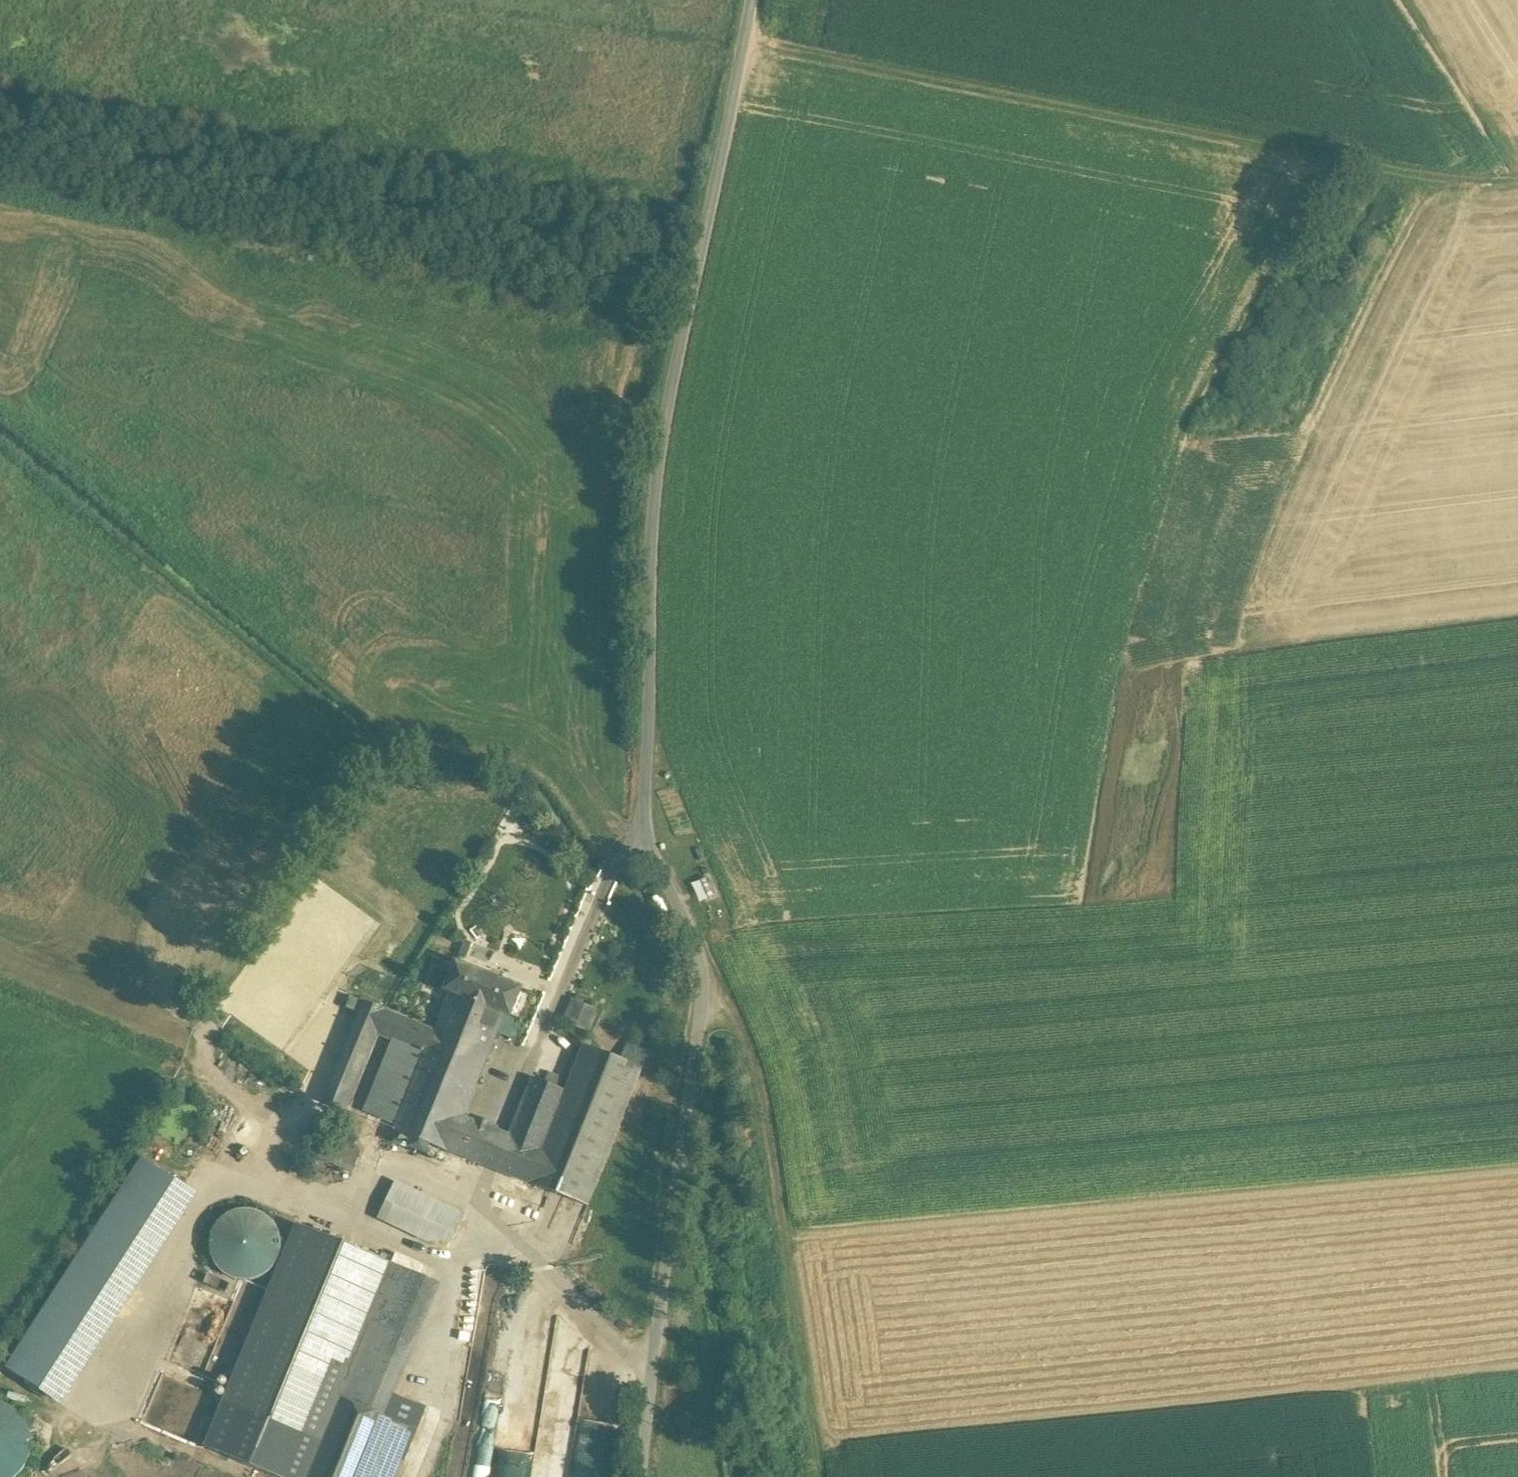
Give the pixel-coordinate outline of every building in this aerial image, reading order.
[(699,900),(713,897),(710,879),(696,881),(699,900)] [(521,989),(455,962),(444,990),(450,993),(435,1031),(471,1045),(468,1054),(485,1061),(504,1015),(510,1017),(521,989)] [(363,1002),(351,997),(346,1008),(359,1013),(363,1002)] [(597,1010),(575,1001),(566,1022),(588,1032),(597,1010)] [(435,1031),(363,1002),(359,1013),(323,1103),(344,1111),(377,1031),(395,1039),(427,1052),(435,1031)] [(471,1045),(435,1031),(427,1052),(398,1125),(395,1132),(435,1147),(448,1112),(463,1118),(485,1061),(468,1054),(471,1045)] [(427,1052),(395,1039),(365,1112),(398,1125),(427,1052)] [(642,1069),(582,1046),(565,1092),(558,1111),(538,1159),(529,1184),(588,1207),(642,1069)] [(565,1092),(533,1079),(525,1098),(558,1111),(565,1092)] [(558,1111),(525,1098),(511,1136),(507,1147),(538,1159),(558,1111)] [(463,1118),(448,1112),(435,1147),(497,1171),(507,1147),(511,1136),(463,1118)] [(359,1153),(315,1136),(308,1155),(351,1172),(359,1153)] [(538,1159),(507,1147),(497,1171),(529,1184),(538,1159)] [(144,1159),(8,1369),(62,1404),(199,1194),(144,1159)] [(461,1215),(393,1183),(384,1202),(452,1235),(461,1215)] [(445,1249),(452,1235),(384,1202),(377,1216),(445,1249)] [(280,1259),(282,1245),(279,1231),(271,1220),(260,1212),(246,1210),(232,1213),(221,1220),(213,1232),(211,1246),(213,1259),(221,1271),(233,1278),(247,1281),(260,1278),(272,1270),(280,1259)] [(341,1399),(336,1397),(391,1263),(299,1226),(207,1449),(277,1476),(310,1476),(341,1399)] [(336,1397),(341,1399),(386,1417),(441,1284),(391,1263),(336,1397)] [(172,1311),(181,1315),(189,1295),(180,1292),(172,1311)] [(504,1476),(510,1476),(535,1476),(540,1441),(560,1443),(561,1436),(575,1438),(578,1416),(572,1415),(574,1401),(578,1401),(585,1345),(556,1342),(557,1338),(522,1334),(504,1476)] [(388,1418),(386,1417),(341,1399),(310,1476),(368,1476),(388,1418)] [(19,1474),(28,1460),(32,1443),(28,1427),(19,1413),(5,1403),(0,1402),(0,1476),(14,1476),(19,1474)] [(388,1418),(368,1476),(399,1476),(418,1431),(388,1418)]
